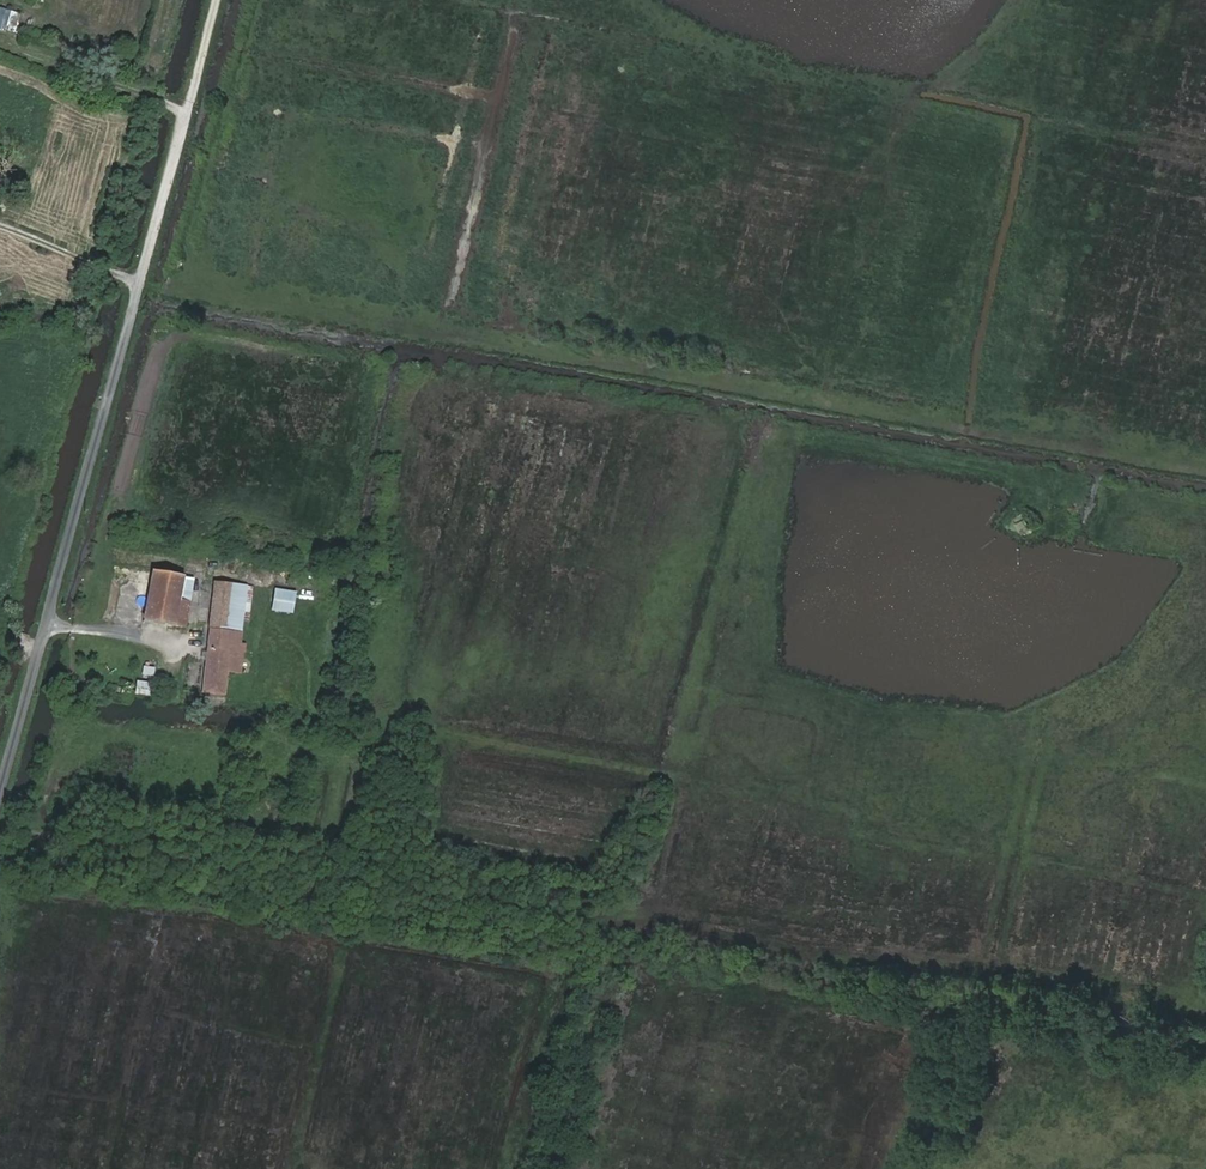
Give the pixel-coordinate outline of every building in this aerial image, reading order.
[(184,576),(153,571),(145,619),(185,625),(189,600),(181,598),(184,576)] [(248,585),(215,580),(204,661),(186,659),(183,688),(225,692),(227,669),(242,672),(244,646),(240,645),(248,585)] [(295,591),(276,588),(273,608),(292,611),(295,591)] [(140,675),(151,677),(153,667),(142,665),(140,675)] [(149,696),(150,682),(134,681),(133,694),(149,696)]
